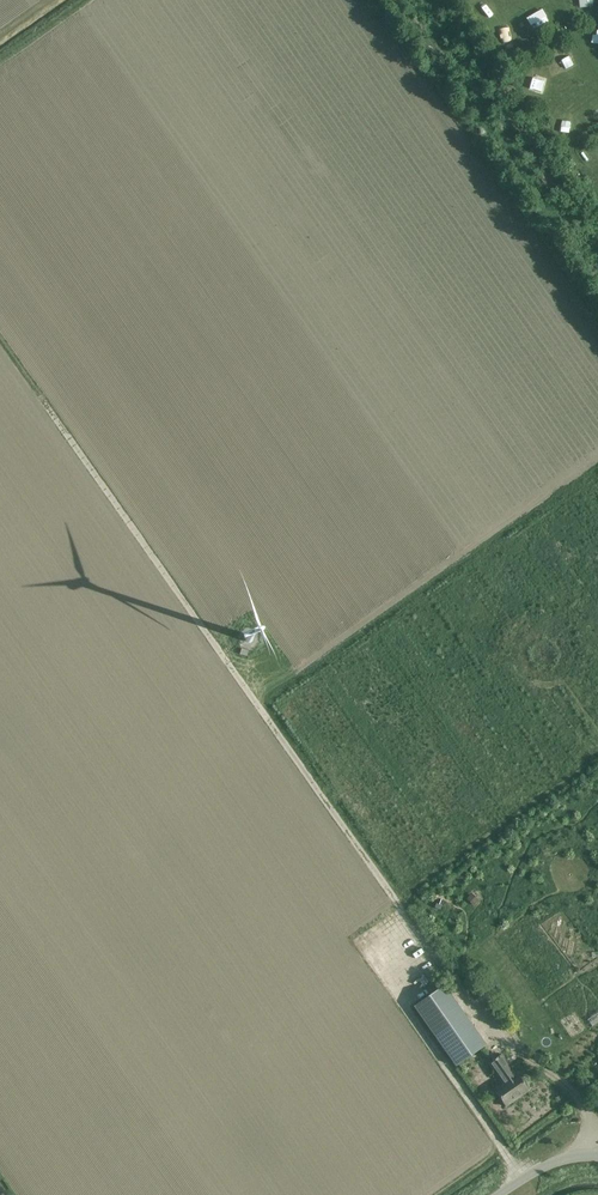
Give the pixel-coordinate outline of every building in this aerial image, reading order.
[(536,12),(541,23),(550,19),(545,8),(536,12)] [(508,46),(513,36),(500,30),(496,41),(508,46)] [(588,42),(597,42),(597,30),(589,30),(588,42)] [(540,94),(545,78),(530,74),(525,89),(540,94)] [(485,1045),(444,986),(414,1006),(456,1066),(485,1045)] [(501,1054),(488,1064),(503,1084),(494,1090),(506,1107),(529,1090),(517,1074),(515,1074),(501,1054)]
